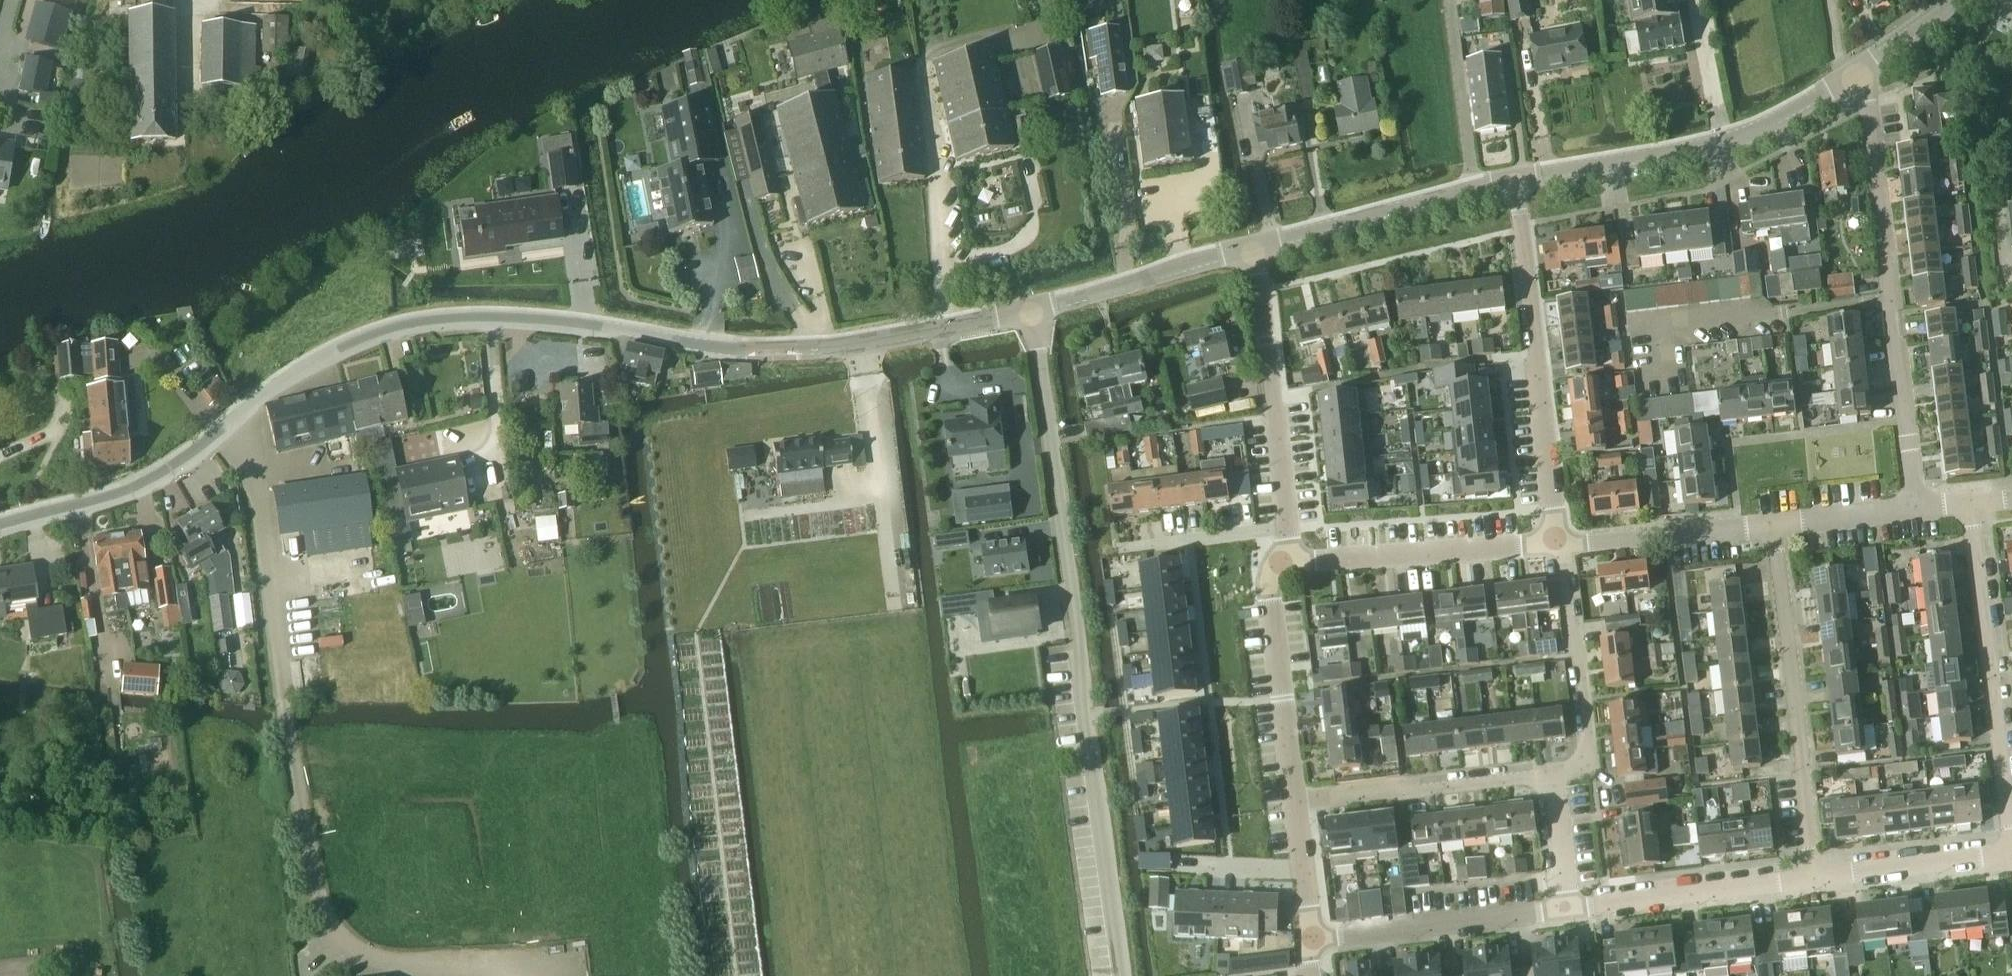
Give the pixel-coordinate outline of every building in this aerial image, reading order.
[(1481,22),(1506,20),(1504,0),(1479,0),(1481,22)] [(1527,0),(1509,0),(1513,21),(1530,18),(1527,0)] [(1636,33),(1626,35),(1630,57),(1640,55),(1685,47),(1677,0),(1630,0),(1636,33)] [(1869,6),(1872,4),(1875,8),(1887,0),(1864,0),(1869,6)] [(61,50),(71,14),(40,5),(30,41),(61,50)] [(129,142),(174,141),(173,14),(128,14),(129,142)] [(287,19),(264,19),(264,53),(286,53),(287,19)] [(260,76),(260,69),(253,69),(254,27),(202,26),(200,86),(252,87),(253,76),(260,76)] [(1531,38),(1537,73),(1560,69),(1559,67),(1587,62),(1581,29),(1531,38)] [(1092,33),(1085,34),(1088,53),(1094,52),(1095,60),(1100,96),(1125,93),(1117,30),(1092,33)] [(788,45),(790,54),(797,78),(811,74),(825,70),(846,65),(837,32),(788,45)] [(1032,54),(1043,101),(1069,95),(1058,48),(1032,54)] [(292,49),(287,77),(304,80),(309,52),(292,49)] [(715,50),(706,52),(712,74),(721,71),(715,50)] [(1303,100),(1316,98),(1307,50),(1294,52),(1303,100)] [(947,126),(1004,113),(990,51),(933,64),(947,126)] [(1501,56),(1475,60),(1467,61),(1477,133),(1511,128),(1501,56)] [(46,95),(51,64),(26,59),(20,90),(46,95)] [(1246,62),(1232,65),(1232,69),(1236,89),(1238,96),(1252,93),(1246,66),(1246,62)] [(1377,62),(1365,65),(1367,76),(1379,73),(1377,62)] [(700,69),(686,72),(690,87),(704,84),(700,69)] [(818,99),(776,110),(792,173),(848,157),(832,95),(825,70),(811,74),(818,99)] [(878,185),(923,179),(910,71),(865,77),(878,185)] [(1340,137),(1380,129),(1374,102),(1371,102),(1367,80),(1339,85),(1343,108),(1335,109),(1340,137)] [(1939,115),(1957,113),(1955,96),(1932,98),(1931,89),(1914,91),(1917,113),(1908,114),(1910,132),(1920,131),(1921,139),(1942,137),(1939,115)] [(1143,169),(1190,163),(1182,96),(1134,103),(1143,169)] [(718,161),(706,101),(662,110),(674,170),(656,174),(669,235),(712,226),(700,165),(718,161)] [(1297,118),(1301,118),(1299,108),(1254,117),(1259,143),(1267,142),(1269,150),(1301,144),(1297,118)] [(758,113),(734,119),(738,134),(749,179),(773,173),(762,128),(758,113)] [(1012,149),(1004,113),(947,126),(956,162),(1012,149)] [(1017,146),(1030,143),(1026,119),(1012,122),(1017,146)] [(1903,176),(1930,172),(1927,146),(1900,149),(1903,176)] [(12,152),(0,150),(0,184),(6,185),(12,152)] [(552,191),(577,187),(572,153),(548,156),(552,191)] [(1951,170),(1963,168),(1961,153),(1950,154),(1951,170)] [(1832,158),(1819,160),(1825,206),(1836,205),(1835,193),(1849,191),(1845,157),(1842,157),(1840,154),(1834,155),(1832,158)] [(793,201),(800,228),(863,211),(848,157),(792,173),(799,199),(793,201)] [(1965,184),(1963,168),(1951,170),(1953,185),(1965,184)] [(1933,199),(1930,172),(1903,176),(1906,202),(1933,199)] [(749,179),(755,201),(778,195),(773,173),(749,179)] [(1803,196),(1776,200),(1781,230),(1783,246),(1808,242),(1806,227),(1804,209),(1803,196)] [(475,223),(460,225),(465,258),(504,253),(503,248),(502,242),(518,240),(519,246),(562,240),(557,202),(556,197),(534,200),(535,205),(498,211),(497,205),(475,208),(477,219),(475,220),(476,223),(475,223)] [(1754,233),(1781,230),(1776,200),(1764,201),(1764,198),(1751,199),(1751,203),(1749,203),(1750,205),(1740,206),(1744,236),(1755,235),(1754,233)] [(1853,215),(1865,213),(1864,199),(1851,201),(1853,215)] [(1906,202),(1909,229),(1936,225),(1933,199),(1906,202)] [(1958,223),(1969,221),(1967,206),(1956,207),(1958,223)] [(1685,218),(1689,252),(1714,249),(1715,257),(1726,256),(1723,231),(1712,233),(1710,215),(1685,218)] [(1689,252),(1685,218),(1658,221),(1663,256),(1689,252)] [(1663,256),(1658,221),(1633,224),(1635,242),(1624,243),(1627,269),(1640,267),(1639,259),(1663,256)] [(1969,221),(1958,223),(1959,237),(1971,236),(1969,221)] [(636,229),(639,243),(660,239),(657,224),(636,229)] [(1909,229),(1912,255),(1940,251),(1936,225),(1909,229)] [(1605,232),(1582,235),(1586,262),(1609,259),(1609,262),(1620,260),(1617,237),(1606,238),(1605,232)] [(1581,235),(1558,238),(1558,245),(1561,265),(1585,262),(1581,235)] [(1558,245),(1544,246),(1547,273),(1562,272),(1561,265),(1558,245)] [(1785,261),(1783,251),(1771,253),(1773,272),(1786,271),(1785,261)] [(1940,251),(1912,255),(1915,281),(1943,278),(1940,251)] [(1757,253),(1734,256),(1737,278),(1760,275),(1757,253)] [(1964,275),(1976,274),(1974,258),(1962,260),(1964,275)] [(1796,259),(1785,261),(1786,271),(1787,276),(1793,275),(1798,274),(1796,259)] [(1680,281),(1692,280),(1691,269),(1679,270),(1680,281)] [(1798,274),(1793,275),(1795,294),(1821,291),(1819,272),(1798,274)] [(1977,289),(1976,274),(1964,275),(1966,290),(1977,289)] [(1796,297),(1795,294),(1793,275),(1787,276),(1778,277),(1781,299),(1796,297)] [(1749,278),(1751,298),(1762,297),(1759,277),(1749,278)] [(1751,298),(1749,278),(1739,279),(1741,299),(1751,298)] [(1943,278),(1915,281),(1919,308),(1946,305),(1943,278)] [(1741,299),(1739,279),(1729,280),(1731,301),(1741,299)] [(1599,280),(1587,282),(1589,292),(1600,291),(1599,280)] [(1731,301),(1729,280),(1718,282),(1720,302),(1731,301)] [(1476,286),(1480,313),(1506,310),(1503,282),(1476,286)] [(1577,294),(1589,292),(1587,282),(1576,283),(1577,294)] [(1720,302),(1718,282),(1707,283),(1709,303),(1720,302)] [(1699,305),(1709,303),(1707,283),(1697,284),(1699,305)] [(1827,286),(1829,300),(1857,297),(1855,283),(1827,286)] [(1690,306),(1699,305),(1697,284),(1687,285),(1690,306)] [(1679,307),(1690,306),(1687,285),(1676,287),(1679,307)] [(1476,286),(1450,289),(1454,316),(1480,313),(1476,286)] [(1668,308),(1679,307),(1676,287),(1666,288),(1668,308)] [(1658,310),(1668,308),(1666,288),(1655,289),(1658,310)] [(1454,316),(1450,289),(1423,293),(1427,320),(1454,316)] [(1647,311),(1658,310),(1655,289),(1645,291),(1647,311)] [(1635,292),(1637,312),(1647,311),(1645,291),(1635,292)] [(1627,313),(1637,312),(1635,292),(1624,293),(1627,313)] [(1427,320),(1423,293),(1397,296),(1401,323),(1414,322),(1416,340),(1429,339),(1427,320)] [(1386,298),(1363,303),(1369,330),(1392,325),(1386,298)] [(1560,301),(1563,325),(1590,322),(1587,298),(1560,301)] [(1347,336),(1369,330),(1363,303),(1340,309),(1347,336)] [(1607,320),(1617,319),(1615,307),(1605,308),(1607,320)] [(1324,341),(1347,336),(1340,309),(1318,314),(1324,341)] [(1994,326),(2006,325),(2004,311),(1992,313),(1994,326)] [(1324,341),(1318,314),(1295,320),(1301,347),(1324,341)] [(1930,344),(1957,341),(1954,314),(1927,317),(1930,344)] [(1831,345),(1862,341),(1868,340),(1866,324),(1860,325),(1858,315),(1827,319),(1831,345)] [(1617,319),(1607,320),(1608,331),(1618,329),(1617,319)] [(1590,322),(1563,325),(1566,348),(1593,345),(1590,322)] [(1976,339),(1987,337),(1985,322),(1974,323),(1976,339)] [(2007,336),(2006,325),(1994,326),(1995,338),(2007,336)] [(1209,331),(1184,337),(1188,353),(1202,350),(1207,368),(1250,358),(1243,331),(1223,336),(1221,331),(1210,333),(1209,331)] [(1762,338),(1763,351),(1773,350),(1772,337),(1762,338)] [(1794,350),(1807,348),(1805,337),(1793,338),(1794,350)] [(1989,352),(1987,337),(1976,339),(1978,353),(1989,352)] [(1753,352),(1763,351),(1762,338),(1751,340),(1753,352)] [(1380,339),(1370,342),(1373,353),(1383,351),(1380,339)] [(1484,340),(1486,355),(1495,354),(1493,339),(1484,340)] [(1474,357),(1486,355),(1484,340),(1472,342),(1474,357)] [(117,341),(90,344),(93,382),(120,380),(117,341)] [(1727,355),(1738,354),(1737,341),(1726,343),(1727,355)] [(1865,366),(1862,341),(1831,345),(1834,369),(1865,366)] [(1957,341),(1930,344),(1933,371),(1960,367),(1957,341)] [(658,375),(663,353),(627,345),(622,368),(624,368),(621,381),(653,389),(656,375),(658,375)] [(1467,345),(1457,346),(1459,359),(1469,358),(1467,345)] [(1593,345),(1566,348),(1569,372),(1596,369),(1593,345)] [(59,379),(80,378),(78,346),(57,347),(59,379)] [(1430,347),(1432,362),(1442,361),(1440,346),(1430,347)] [(1422,363),(1432,362),(1430,347),(1420,348),(1422,363)] [(1807,348),(1794,350),(1795,359),(1808,357),(1807,348)] [(1373,353),(1376,365),(1386,363),(1383,351),(1373,353)] [(1320,366),(1330,363),(1327,352),(1317,354),(1320,366)] [(1615,367),(1625,365),(1623,353),(1613,355),(1615,367)] [(1402,356),(1404,367),(1412,365),(1410,354),(1402,356)] [(1140,355),(1116,361),(1126,402),(1133,400),(1130,387),(1147,383),(1140,355)] [(1092,369),(1079,372),(1085,399),(1100,396),(1100,394),(1116,390),(1119,403),(1126,402),(1116,361),(1092,367),(1092,369)] [(2000,375),(2011,374),(2010,361),(1998,362),(2000,375)] [(1320,366),(1323,377),(1333,375),(1330,363),(1320,366)] [(695,389),(721,386),(718,364),(692,368),(695,389)] [(1475,366),(1435,371),(1437,386),(1453,384),(1455,410),(1492,405),(1489,380),(1477,382),(1475,366)] [(1837,394),(1868,390),(1865,366),(1834,369),(1837,394)] [(1937,397),(1964,394),(1960,367),(1933,371),(1937,397)] [(1417,373),(1405,376),(1407,384),(1419,381),(1417,373)] [(1982,392),(1994,390),(1992,374),(1980,376),(1982,392)] [(2011,374),(2000,375),(2001,387),(2011,386),(2011,380),(2011,374)] [(394,376),(343,388),(355,436),(357,445),(359,445),(369,442),(367,431),(373,430),(383,428),(405,422),(394,376)] [(1405,376),(1393,378),(1395,386),(1407,384),(1405,376)] [(1618,390),(1628,389),(1626,376),(1616,378),(1618,390)] [(1222,378),(1186,386),(1189,399),(1192,412),(1228,404),(1225,391),(1222,378)] [(1746,421),(1772,418),(1768,388),(1767,378),(1742,381),(1743,391),(1746,421)] [(94,385),(86,386),(88,413),(101,411),(103,433),(127,432),(133,431),(129,384),(116,385),(116,380),(94,382),(94,385)] [(1573,408),(1600,404),(1597,381),(1570,384),(1573,408)] [(1793,385),(1768,388),(1772,418),(1797,415),(1793,385)] [(1800,398),(1813,397),(1811,386),(1799,387),(1800,398)] [(343,388),(265,406),(276,454),(346,438),(355,436),(343,388)] [(591,426),(598,425),(597,410),(592,410),(591,388),(559,391),(562,428),(579,427),(580,440),(592,439),(591,426)] [(1871,416),(1868,390),(1837,394),(1824,396),(1825,406),(1838,405),(1840,419),(1871,416)] [(1996,405),(1994,390),(1982,392),(1984,406),(1996,405)] [(1721,424),(1746,421),(1743,391),(1718,394),(1721,424)] [(1365,392),(1320,398),(1322,420),(1368,415),(1365,392)] [(1690,396),(1692,416),(1703,415),(1700,394),(1690,396)] [(1964,394),(1937,397),(1940,423),(1967,420),(1964,394)] [(467,398),(470,412),(483,409),(480,395),(467,398)] [(1002,433),(1006,432),(1002,396),(970,401),(973,419),(946,423),(950,458),(1005,451),(1002,433)] [(1682,417),(1692,416),(1690,396),(1680,397),(1682,417)] [(1672,418),(1682,417),(1680,397),(1669,398),(1672,418)] [(1814,406),(1813,397),(1800,398),(1801,408),(1814,406)] [(1126,402),(1129,415),(1143,412),(1140,398),(1133,400),(1126,402)] [(1661,420),(1672,418),(1669,398),(1658,399),(1661,420)] [(1651,421),(1661,420),(1658,399),(1648,401),(1651,421)] [(1640,422),(1651,421),(1648,401),(1638,402),(1640,422)] [(1119,403),(1112,405),(1115,418),(1129,415),(1126,402),(1119,403)] [(1603,428),(1600,404),(1573,408),(1576,431),(1603,428)] [(1492,405),(1455,410),(1458,430),(1494,426),(1492,405)] [(2005,424),(2011,424),(2011,410),(2004,411),(2005,424)] [(90,436),(82,436),(84,452),(85,467),(92,466),(93,468),(130,465),(127,432),(103,433),(101,411),(88,413),(90,436)] [(1620,426),(1630,424),(1629,412),(1618,414),(1620,426)] [(1115,418),(1105,420),(1109,436),(1133,432),(1129,415),(1115,418)] [(1368,415),(1322,420),(1325,442),(1370,436),(1368,415)] [(1408,420),(1400,421),(1402,433),(1410,432),(1408,420)] [(1943,450),(1970,446),(1967,420),(1940,423),(1943,450)] [(1679,458),(1709,454),(1706,428),(1689,431),(1688,421),(1674,423),(1679,458)] [(1423,422),(1415,424),(1416,436),(1424,435),(1423,422)] [(1630,424),(1620,426),(1621,437),(1632,435),(1630,424)] [(1458,430),(1454,431),(1456,453),(1497,448),(1494,426),(1458,430)] [(1989,444),(2000,443),(1998,427),(1987,428),(1989,444)] [(1603,428),(1576,431),(1579,455),(1606,452),(1603,428)] [(1222,429),(1208,431),(1209,443),(1224,441),(1222,429)] [(1193,444),(1203,443),(1201,432),(1192,433),(1193,444)] [(1410,432),(1402,433),(1403,445),(1411,444),(1410,432)] [(1424,435),(1416,436),(1417,448),(1426,447),(1424,435)] [(1370,436),(1325,442),(1327,463),(1373,457),(1370,436)] [(1156,449),(1155,438),(1143,439),(1145,451),(1156,449)] [(819,440),(772,446),(774,461),(776,472),(776,476),(778,476),(780,488),(822,483),(821,470),(823,470),(822,469),(851,465),(848,441),(819,445),(819,440)] [(1127,443),(1117,444),(1119,454),(1128,453),(1127,443)] [(1204,454),(1203,443),(1193,444),(1195,456),(1204,454)] [(2002,457),(2000,443),(1989,444),(1990,459),(2002,457)] [(1970,446),(1943,450),(1946,476),(1973,473),(1970,446)] [(753,447),(726,450),(729,472),(756,468),(753,447)] [(1497,448),(1456,453),(1459,474),(1463,474),(1499,470),(1497,448)] [(1156,449),(1145,451),(1146,462),(1157,461),(1156,449)] [(1642,462),(1655,461),(1653,449),(1641,451),(1642,462)] [(1119,466),(1131,464),(1130,452),(1128,453),(1119,454),(1117,454),(1119,466)] [(602,454),(589,455),(590,472),(604,470),(602,454)] [(1610,467),(1622,465),(1621,454),(1609,456),(1610,467)] [(1679,458),(1673,458),(1675,470),(1680,469),(1682,482),(1712,478),(1709,454),(1679,458)] [(1609,456),(1598,457),(1599,468),(1610,467),(1609,456)] [(1373,457),(1327,463),(1330,486),(1375,481),(1373,457)] [(1224,460),(1201,464),(1203,476),(1207,504),(1230,500),(1224,460)] [(1656,470),(1655,461),(1642,462),(1643,471),(1656,470)] [(441,462),(396,472),(407,523),(408,526),(453,517),(451,506),(465,503),(458,469),(443,472),(441,462)] [(1413,463),(1405,464),(1406,476),(1414,475),(1413,463)] [(1428,465),(1419,466),(1421,478),(1429,477),(1428,465)] [(1459,474),(1454,475),(1456,497),(1477,495),(1477,499),(1491,497),(1490,494),(1502,492),(1499,470),(1463,474),(1459,474)] [(1654,475),(1644,476),(1645,486),(1655,485),(1654,475)] [(1183,507),(1207,504),(1203,476),(1179,480),(1183,507)] [(1414,476),(1402,477),(1404,494),(1416,492),(1414,476)] [(1429,477),(1421,478),(1422,490),(1430,489),(1429,477)] [(1716,503),(1712,478),(1682,482),(1685,507),(1716,503)] [(1160,510),(1183,507),(1179,480),(1156,483),(1160,510)] [(361,481),(276,494),(282,531),(365,519),(361,481)] [(1375,481),(1330,486),(1332,507),(1344,506),(1344,510),(1357,509),(1357,505),(1369,503),(1366,482),(1375,481)] [(1137,513),(1160,510),(1156,483),(1133,486),(1137,513)] [(1638,485),(1614,488),(1617,515),(1641,512),(1638,485)] [(1645,486),(1648,511),(1661,510),(1658,485),(1655,485),(1645,486)] [(1113,517),(1137,513),(1133,486),(1109,490),(1113,517)] [(1617,515),(1614,488),(1590,491),(1593,518),(1617,515)] [(1008,495),(965,500),(968,525),(1012,520),(1008,495)] [(573,496),(557,498),(558,513),(574,511),(573,496)] [(192,515),(215,557),(223,553),(214,536),(223,531),(209,506),(192,515)] [(192,515),(175,524),(185,542),(175,547),(186,566),(189,572),(201,565),(208,577),(210,576),(213,574),(215,573),(209,562),(215,558),(215,557),(192,515)] [(407,528),(391,531),(395,547),(410,544),(407,528)] [(115,537),(125,596),(148,593),(142,560),(143,559),(138,533),(135,534),(132,531),(125,532),(123,536),(115,537)] [(123,596),(125,596),(115,537),(106,539),(103,536),(96,538),(94,541),(91,542),(95,568),(96,568),(100,599),(112,597),(114,614),(125,612),(123,596)] [(947,536),(936,538),(938,551),(949,549),(947,536)] [(1030,572),(1026,543),(983,549),(987,578),(1030,572)] [(1921,559),(1924,586),(1951,582),(1948,556),(1921,559)] [(1180,562),(1143,567),(1145,589),(1183,585),(1180,562)] [(1648,564),(1624,567),(1627,594),(1652,592),(1648,564)] [(65,636),(62,611),(37,615),(30,567),(3,571),(3,573),(0,573),(0,617),(2,617),(0,606),(27,602),(33,641),(65,636)] [(1627,594),(1624,567),(1599,569),(1602,597),(1627,594)] [(158,610),(176,607),(170,568),(152,571),(158,610)] [(215,573),(213,574),(216,590),(224,589),(233,587),(230,568),(222,569),(215,573)] [(1842,569),(1816,572),(1819,599),(1845,596),(1845,595),(1854,594),(1853,582),(1844,583),(1842,569)] [(205,578),(202,580),(208,618),(211,618),(228,615),(224,589),(216,590),(213,574),(210,576),(208,577),(205,578)] [(1897,574),(1887,575),(1888,590),(1899,589),(1897,574)] [(1871,593),(1881,592),(1879,576),(1869,577),(1871,593)] [(1113,581),(1105,582),(1107,594),(1115,593),(1113,581)] [(1714,613),(1741,609),(1738,582),(1711,586),(1714,613)] [(1924,586),(1927,612),(1955,609),(1951,582),(1924,586)] [(1548,584),(1521,587),(1527,628),(1529,644),(1530,658),(1558,654),(1556,640),(1555,640),(1542,642),(1541,642),(1538,614),(1552,613),(1548,584)] [(1183,585),(1145,589),(1148,611),(1186,606),(1183,585)] [(186,586),(176,587),(181,627),(192,625),(186,586)] [(1521,587),(1495,590),(1499,619),(1512,617),(1513,630),(1527,628),(1521,587)] [(1890,605),(1901,604),(1899,589),(1888,590),(1890,605)] [(1460,594),(1463,623),(1488,620),(1485,591),(1460,594)] [(1881,592),(1871,593),(1873,607),(1883,606),(1881,592)] [(993,593),(954,599),(955,610),(990,605),(994,636),(1037,630),(1042,629),(1038,599),(995,605),(993,593)] [(1115,593),(1107,594),(1108,606),(1116,605),(1115,593)] [(1460,594),(1435,597),(1439,631),(1452,629),(1453,640),(1465,639),(1463,623),(1460,594)] [(1848,623),(1845,596),(1819,599),(1822,626),(1848,623)] [(81,600),(84,621),(94,620),(91,599),(81,600)] [(1397,602),(1401,629),(1428,626),(1425,599),(1397,602)] [(1687,600),(1676,602),(1678,616),(1689,614),(1687,600)] [(1374,633),(1401,629),(1397,602),(1370,605),(1374,633)] [(1347,636),(1374,633),(1370,605),(1344,608),(1347,636)] [(1186,606),(1148,611),(1150,632),(1188,628),(1186,606)] [(1344,608),(1317,612),(1322,650),(1348,647),(1347,636),(1344,608)] [(1745,635),(1741,609),(1714,613),(1717,639),(1745,635)] [(1929,627),(1920,629),(1922,639),(1931,638),(1958,635),(1955,609),(1927,612),(1929,624),(1929,627)] [(1680,629),(1691,628),(1689,614),(1678,616),(1680,629)] [(1640,615),(1630,617),(1631,626),(1641,625),(1640,615)] [(1631,626),(1630,617),(1605,620),(1606,629),(1631,626)] [(1852,648),(1848,623),(1822,626),(1826,652),(1852,648)] [(1125,624),(1117,625),(1118,637),(1126,636),(1125,624)] [(1895,642),(1905,641),(1904,627),(1893,628),(1895,642)] [(1188,628),(1150,632),(1153,654),(1191,649),(1188,628)] [(1877,645),(1888,644),(1886,629),(1875,630),(1877,645)] [(1748,662),(1745,635),(1717,639),(1721,665),(1748,662)] [(1958,635),(1931,638),(1934,665),(1961,662),(1958,635)] [(1126,636),(1118,637),(1120,649),(1128,648),(1126,636)] [(1605,665),(1633,661),(1630,637),(1602,640),(1605,665)] [(230,640),(219,642),(220,655),(231,654),(230,640)] [(1905,641),(1895,642),(1897,658),(1907,656),(1905,641)] [(1529,644),(1513,646),(1515,659),(1530,658),(1529,644)] [(1890,659),(1888,644),(1877,645),(1879,660),(1890,659)] [(1650,659),(1661,658),(1660,645),(1649,646),(1650,659)] [(1444,669),(1441,646),(1428,648),(1431,671),(1444,669)] [(1852,648),(1826,652),(1829,678),(1855,675),(1853,660),(1862,659),(1861,647),(1852,648)] [(1191,649),(1153,654),(1155,675),(1193,671),(1191,649)] [(1477,650),(1467,651),(1468,665),(1478,664),(1477,650)] [(1467,651),(1455,652),(1457,667),(1468,666),(1468,665),(1467,651)] [(1694,653),(1683,654),(1685,669),(1695,668),(1694,653)] [(1413,657),(1404,658),(1406,673),(1415,671),(1413,657)] [(1406,673),(1404,658),(1393,660),(1395,674),(1406,673)] [(1663,669),(1661,658),(1650,659),(1652,671),(1663,669)] [(1636,686),(1633,661),(1605,665),(1608,689),(1636,686)] [(1751,688),(1748,662),(1721,665),(1724,691),(1751,688)] [(1964,689),(1961,662),(1934,665),(1937,692),(1964,689)] [(1545,663),(1531,665),(1532,676),(1546,674),(1545,663)] [(1350,665),(1352,679),(1362,678),(1361,664),(1350,665)] [(1342,680),(1352,679),(1350,665),(1340,666),(1342,680)] [(1532,676),(1531,665),(1515,667),(1516,678),(1532,676)] [(1131,666),(1123,667),(1124,679),(1132,678),(1131,666)] [(118,696),(152,699),(155,670),(121,667),(118,696)] [(1686,684),(1697,683),(1695,668),(1685,669),(1686,684)] [(1491,670),(1478,671),(1480,682),(1493,681),(1491,670)] [(1193,671),(1155,675),(1158,697),(1196,693),(1193,671)] [(1480,682),(1478,671),(1462,673),(1463,684),(1480,682)] [(1858,702),(1855,675),(1829,678),(1832,705),(1858,702)] [(1439,676),(1426,678),(1427,689),(1440,688),(1439,676)] [(1132,678),(1124,679),(1126,691),(1134,690),(1132,678)] [(1427,689),(1426,678),(1410,680),(1411,691),(1427,689)] [(1902,697),(1912,695),(1910,679),(1900,681),(1902,697)] [(1884,699),(1894,697),(1892,681),(1882,683),(1884,699)] [(1375,699),(1390,697),(1389,686),(1374,688),(1375,699)] [(1754,714),(1751,688),(1724,691),(1727,718),(1754,714)] [(1964,689),(1937,692),(1940,718),(1968,714),(1964,689)] [(1327,720),(1356,717),(1353,691),(1324,695),(1327,720)] [(1699,693),(1688,694),(1691,722),(1702,720),(1700,706),(1699,693)] [(1914,709),(1912,695),(1902,697),(1903,711),(1914,709)] [(1896,711),(1894,697),(1884,699),(1886,713),(1896,711)] [(1613,731),(1641,728),(1637,698),(1618,701),(1619,706),(1610,707),(1613,731)] [(1862,727),(1858,702),(1832,705),(1835,731),(1862,727)] [(1682,705),(1668,707),(1669,719),(1683,717),(1682,705)] [(1564,712),(1537,715),(1540,743),(1567,739),(1564,712)] [(1198,713),(1160,717),(1163,739),(1201,735),(1198,713)] [(1758,740),(1754,714),(1727,718),(1730,744),(1758,740)] [(1971,741),(1968,714),(1940,718),(1944,745),(1971,741)] [(1514,746),(1540,743),(1537,715),(1511,718),(1514,746)] [(1356,717),(1327,720),(1330,745),(1359,742),(1381,739),(1379,729),(1379,728),(1358,731),(1356,717)] [(1488,749),(1514,746),(1511,718),(1484,721),(1488,749)] [(1693,737),(1704,735),(1702,720),(1691,722),(1693,737)] [(1462,752),(1488,749),(1484,721),(1458,725),(1462,752)] [(1435,756),(1462,752),(1458,725),(1432,728),(1435,756)] [(1862,727),(1835,731),(1839,757),(1865,754),(1865,753),(1876,751),(1873,726),(1862,727)] [(1394,727),(1379,729),(1381,739),(1395,738),(1394,727)] [(1435,756),(1432,728),(1405,731),(1409,759),(1435,756)] [(1644,751),(1641,728),(1613,731),(1616,755),(1644,751)] [(1139,731),(1131,732),(1132,744),(1141,743),(1139,731)] [(1908,749),(1919,748),(1917,732),(1906,733),(1908,749)] [(1890,751),(1901,750),(1899,734),(1888,736),(1890,751)] [(1201,735),(1163,739),(1166,761),(1203,756),(1201,735)] [(1685,736),(1667,738),(1668,749),(1686,747),(1685,736)] [(1395,738),(1381,739),(1384,764),(1398,762),(1395,738)] [(1761,767),(1758,740),(1730,744),(1734,771),(1761,767)] [(1359,742),(1330,745),(1334,771),(1362,768),(1359,742)] [(1141,743),(1132,744),(1134,756),(1142,755),(1141,743)] [(1647,776),(1644,751),(1616,755),(1619,779),(1647,776)] [(1203,756),(1166,761),(1168,782),(1206,778),(1203,756)] [(1965,756),(1949,758),(1950,769),(1966,767),(1965,756)] [(1697,775),(1709,774),(1707,758),(1695,760),(1697,775)] [(1933,771),(1950,769),(1949,758),(1932,760),(1933,771)] [(1900,764),(1901,775),(1918,773),(1917,762),(1900,764)] [(1886,777),(1901,775),(1900,764),(1884,766),(1886,777)] [(1853,770),(1854,781),(1871,779),(1869,768),(1853,770)] [(1838,783),(1854,781),(1853,770),(1837,772),(1838,783)] [(1145,774),(1137,775),(1138,787),(1146,786),(1145,774)] [(1206,778),(1168,782),(1171,804),(1209,799),(1206,778)] [(1626,786),(1629,808),(1669,803),(1666,781),(1626,786)] [(1742,785),(1744,802),(1751,802),(1749,784),(1742,785)] [(1734,804),(1744,802),(1742,785),(1731,786),(1734,804)] [(1146,786),(1138,787),(1140,799),(1148,798),(1146,786)] [(1912,786),(1903,787),(1904,797),(1908,833),(1932,830),(1928,794),(1913,796),(1912,786)] [(1981,824),(1977,791),(1977,788),(1952,791),(1957,827),(1981,824)] [(1695,809),(1704,808),(1701,790),(1693,791),(1695,809)] [(1908,833),(1904,797),(1892,798),(1891,791),(1879,792),(1880,800),(1884,836),(1908,833)] [(1952,791),(1928,794),(1932,830),(1957,827),(1952,791)] [(1833,799),(1821,801),(1824,826),(1835,825),(1837,842),(1861,839),(1857,803),(1845,804),(1845,798),(1833,799)] [(1209,799),(1171,804),(1173,825),(1211,821),(1209,799)] [(1884,836),(1880,800),(1857,803),(1861,839),(1884,836)] [(1524,802),(1509,804),(1512,837),(1538,833),(1534,807),(1525,808),(1524,802)] [(1512,837),(1509,804),(1494,806),(1494,812),(1485,813),(1488,840),(1489,840),(1490,846),(1501,845),(1500,838),(1512,837)] [(1465,843),(1488,840),(1485,813),(1477,814),(1476,808),(1461,810),(1465,843)] [(1440,846),(1465,843),(1461,810),(1445,812),(1446,818),(1437,819),(1440,846)] [(1376,854),(1399,851),(1398,847),(1394,813),(1372,816),(1376,854)] [(1416,849),(1440,846),(1437,819),(1428,820),(1427,815),(1413,816),(1414,821),(1412,822),(1415,844),(1416,849)] [(1355,861),(1356,861),(1377,859),(1376,854),(1372,816),(1350,819),(1355,861)] [(1142,817),(1134,818),(1136,830),(1144,829),(1142,817)] [(1627,844),(1658,841),(1656,817),(1618,821),(1620,838),(1626,837),(1627,844)] [(1356,866),(1356,861),(1355,861),(1350,819),(1327,822),(1328,834),(1323,834),(1325,848),(1330,847),(1333,869),(1356,866)] [(1770,819),(1746,822),(1750,853),(1774,851),(1770,819)] [(1211,821),(1173,825),(1176,848),(1214,843),(1211,821)] [(1750,853),(1746,822),(1722,825),(1726,856),(1750,853)] [(1702,859),(1726,856),(1722,825),(1698,828),(1702,859)] [(1688,828),(1687,828),(1671,830),(1672,839),(1689,837),(1688,828)] [(1144,829),(1136,830),(1137,842),(1145,841),(1144,829)] [(1690,845),(1689,837),(1672,839),(1673,847),(1690,845)] [(1661,865),(1658,841),(1627,844),(1628,852),(1622,853),(1624,869),(1661,865)] [(1399,851),(1403,888),(1404,889),(1429,886),(1428,877),(1419,878),(1418,866),(1416,849),(1415,844),(1399,847),(1398,847),(1399,851)] [(1468,866),(1470,881),(1487,879),(1485,858),(1467,860),(1468,866)] [(1525,860),(1515,861),(1517,875),(1526,874),(1525,860)] [(1517,875),(1515,861),(1505,862),(1507,876),(1517,875)] [(1455,868),(1457,882),(1470,881),(1468,866),(1455,868)] [(1169,895),(1170,881),(1153,880),(1153,894),(1169,895)] [(1390,890),(1394,916),(1407,915),(1404,889),(1403,888),(1390,890)] [(1176,937),(1218,939),(1220,895),(1179,893),(1176,937)] [(1979,894),(1961,896),(1966,932),(1990,929),(1991,939),(2008,937),(2004,905),(2003,905),(1989,906),(1987,893),(1979,894)] [(1346,895),(1349,922),(1362,920),(1361,909),(1359,894),(1346,895)] [(1220,895),(1218,939),(1258,941),(1259,933),(1277,934),(1279,898),(1220,895)] [(1938,912),(1923,914),(1926,943),(1942,941),(1941,935),(1966,932),(1961,896),(1936,899),(1938,912)] [(1926,943),(1923,914),(1908,916),(1907,903),(1881,906),(1885,941),(1911,938),(1911,944),(1926,943)] [(1862,944),(1885,941),(1881,906),(1857,909),(1858,922),(1843,924),(1846,952),(1863,950),(1862,944)] [(1369,908),(1361,909),(1362,920),(1371,919),(1369,908)] [(1830,912),(1803,915),(1807,953),(1808,957),(1834,954),(1834,956),(1846,954),(1846,952),(1843,924),(1832,925),(1830,912)] [(1776,931),(1765,933),(1769,964),(1783,963),(1783,960),(1808,957),(1807,953),(1803,915),(1775,918),(1776,931)] [(1751,921),(1724,924),(1729,962),(1729,967),(1755,964),(1755,966),(1767,964),(1769,964),(1765,933),(1752,934),(1751,921)] [(1697,940),(1685,942),(1688,974),(1703,972),(1703,970),(1729,967),(1729,962),(1724,924),(1695,927),(1697,940)] [(1643,934),(1648,973),(1649,975),(1655,975),(1675,973),(1676,975),(1688,974),(1685,942),(1673,943),(1671,930),(1643,934)] [(1606,952),(1608,975),(1649,975),(1648,973),(1643,934),(1616,937),(1617,950),(1606,952)] [(1556,944),(1559,975),(1595,975),(1594,962),(1581,964),(1578,941),(1556,944)] [(1556,944),(1533,947),(1536,969),(1524,970),(1524,975),(1559,975),(1556,944)] [(1524,970),(1512,972),(1509,950),(1487,952),(1489,975),(1524,975),(1524,970)] [(1487,952),(1464,955),(1467,975),(1489,975),(1487,952)] [(1230,956),(1217,955),(1216,975),(1229,975),(1230,956)] [(1419,975),(1442,975),(1440,958),(1417,960),(1419,975)] [(1417,960),(1395,963),(1397,975),(1419,975),(1417,960)] [(1371,966),(1347,968),(1348,975),(1372,975),(1371,966)]
